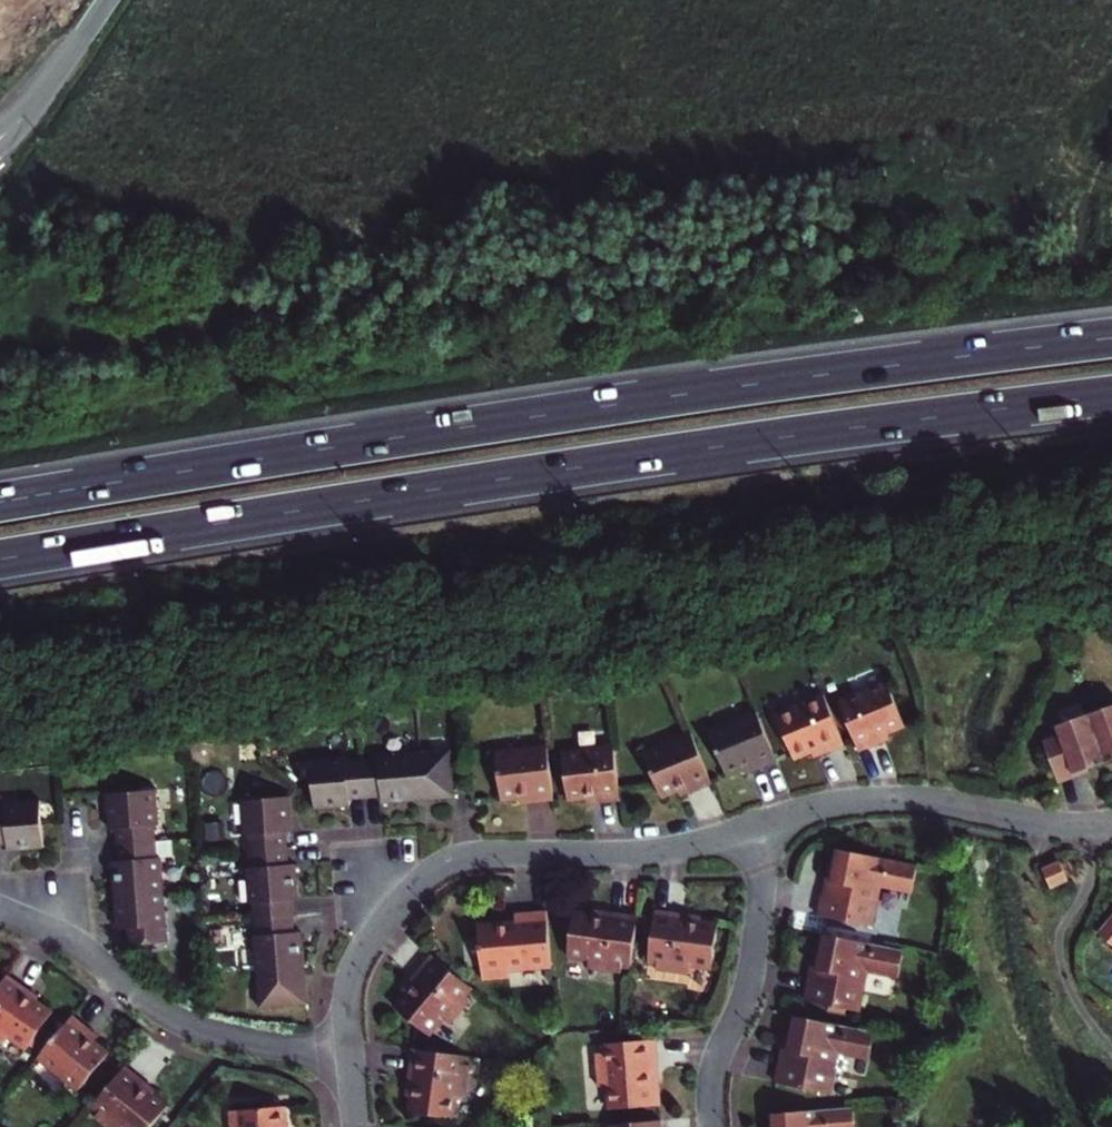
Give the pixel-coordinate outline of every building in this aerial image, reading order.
[(865,754),(896,741),(894,736),(911,729),(893,684),(844,704),(865,754)] [(849,747),(828,696),(781,715),(799,759),(815,753),(818,759),(849,747)] [(1086,717),(1104,764),(1111,761),(1111,707),(1086,717)] [(782,766),(762,715),(715,734),(733,778),(749,772),(751,778),(782,766)] [(1084,771),(1104,764),(1086,717),(1053,728),(1058,741),(1042,747),(1054,780),(1070,774),(1070,776),(1084,771)] [(717,786),(696,735),(648,756),(666,799),(682,792),(685,800),(717,786)] [(558,800),(552,746),(501,752),(507,799),(524,797),(525,804),(558,800)] [(625,801),(619,747),(567,753),(572,801),(590,799),(591,805),(625,801)] [(356,797),(371,796),(388,795),(388,801),(423,799),(461,796),(457,749),(420,752),(385,755),(385,756),(368,757),(352,759),(352,756),(316,759),(320,807),(356,804),(356,797)] [(1070,774),(1054,780),(1056,786),(1086,776),(1084,771),(1070,776),(1070,774)] [(116,860),(120,895),(123,928),(133,927),(135,944),(174,940),(169,891),(166,855),(162,856),(160,841),(159,824),(163,824),(160,788),(110,792),(113,828),(121,827),(122,844),(124,859),(116,860)] [(259,903),(261,919),(262,935),(260,935),(263,971),(266,1006),(313,1002),(310,967),(307,931),(300,931),(299,916),(298,900),(304,899),(301,863),(294,864),(293,849),(291,831),(299,830),(296,794),(246,799),(249,835),(254,835),(255,852),(256,868),(252,868),(255,903),(259,903)] [(49,847),(46,799),(10,801),(10,804),(0,805),(0,843),(13,843),(14,849),(49,847)] [(825,916),(880,927),(888,890),(892,891),(921,897),(927,867),(846,850),(843,866),(837,895),(830,894),(825,916)] [(1068,879),(1061,862),(1043,869),(1051,887),(1068,879)] [(835,865),(830,894),(837,895),(843,866),(835,865)] [(888,890),(880,927),(885,928),(892,891),(888,890)] [(512,970),(555,966),(551,909),(519,912),(519,921),(482,924),(486,980),(513,978),(512,970)] [(660,909),(653,960),(663,961),(662,965),(661,970),(694,974),(695,965),(717,968),(722,923),(706,921),(693,920),(694,914),(660,909)] [(606,917),(595,916),(576,913),(570,958),(592,961),(591,969),(624,974),(625,969),(625,966),(634,967),(641,916),(607,912),(606,917)] [(1093,934),(1111,950),(1111,912),(1093,934)] [(869,979),(874,975),(876,974),(905,980),(910,951),(831,935),(827,955),(823,971),(818,970),(811,1003),(862,1013),(869,979)] [(469,992),(474,986),(435,953),(414,979),(417,981),(409,992),(398,1004),(434,1033),(447,1017),(455,1023),(476,998),(472,994),(469,992)] [(821,954),(818,970),(823,971),(827,955),(821,954)] [(866,1014),(874,975),(869,979),(862,1013),(866,1014)] [(417,981),(414,979),(406,989),(409,992),(417,981)] [(0,1000),(0,1044),(9,1050),(15,1041),(34,1054),(59,1018),(41,1006),(30,998),(33,994),(14,980),(0,1000)] [(469,992),(472,994),(477,988),(474,986),(469,992)] [(45,1002),(33,994),(30,998),(41,1006),(45,1002)] [(873,1061),(879,1033),(799,1016),(795,1035),(792,1051),(787,1050),(780,1083),(832,1094),(838,1061),(847,1056),(873,1061)] [(77,1022),(41,1064),(81,1097),(112,1060),(97,1047),(102,1042),(77,1022)] [(664,1104),(662,1076),(657,1073),(656,1064),(661,1063),(659,1039),(609,1042),(610,1053),(606,1053),(601,1053),(604,1085),(612,1084),(614,1108),(664,1104)] [(467,1055),(418,1048),(413,1082),(418,1083),(416,1095),(413,1113),(457,1119),(461,1097),(470,1099),(475,1066),(469,1065),(465,1064),(467,1055)] [(101,1117),(97,1122),(103,1126),(157,1126),(170,1112),(154,1099),(144,1091),(147,1086),(129,1071),(97,1109),(103,1114),(101,1117)] [(144,1091),(154,1099),(157,1094),(147,1086),(144,1091)] [(291,1106),(235,1110),(236,1126),(293,1126),(291,1106)] [(858,1108),(778,1114),(779,1126),(860,1126),(858,1108)] [(103,1114),(97,1109),(94,1112),(101,1117),(103,1114)]
